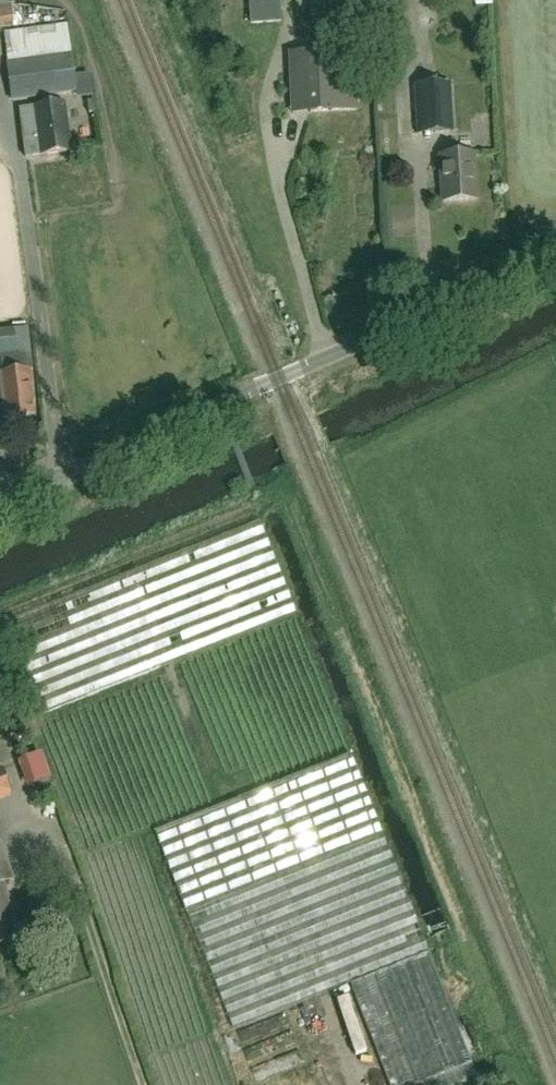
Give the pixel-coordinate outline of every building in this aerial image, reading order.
[(250,26),(281,24),(280,0),(248,0),(250,26)] [(26,24),(24,13),(0,17),(0,29),(26,24)] [(310,112),(356,109),(353,63),(326,65),(326,52),(289,54),(291,80),(308,79),(310,112)] [(12,101),(76,92),(71,55),(7,64),(12,101)] [(450,84),(415,86),(418,135),(453,133),(450,84)] [(26,158),(70,152),(64,105),(20,111),(26,158)] [(475,201),(473,156),(440,157),(443,203),(475,201)] [(0,356),(2,374),(1,374),(4,400),(6,417),(33,414),(32,404),(29,372),(32,371),(28,329),(0,332),(0,356)] [(260,523),(3,626),(40,717),(296,614),(260,523)] [(472,1064),(428,952),(350,754),(156,832),(232,1029),(351,984),(390,1084),(454,1084),(477,1076),(472,1064)] [(0,768),(0,800),(11,796),(1,768),(0,768)] [(20,938),(7,900),(8,900),(3,884),(13,880),(0,843),(0,945),(20,938)] [(261,1070),(307,1055),(303,1042),(282,1049),(277,1035),(252,1043),(261,1070)]
